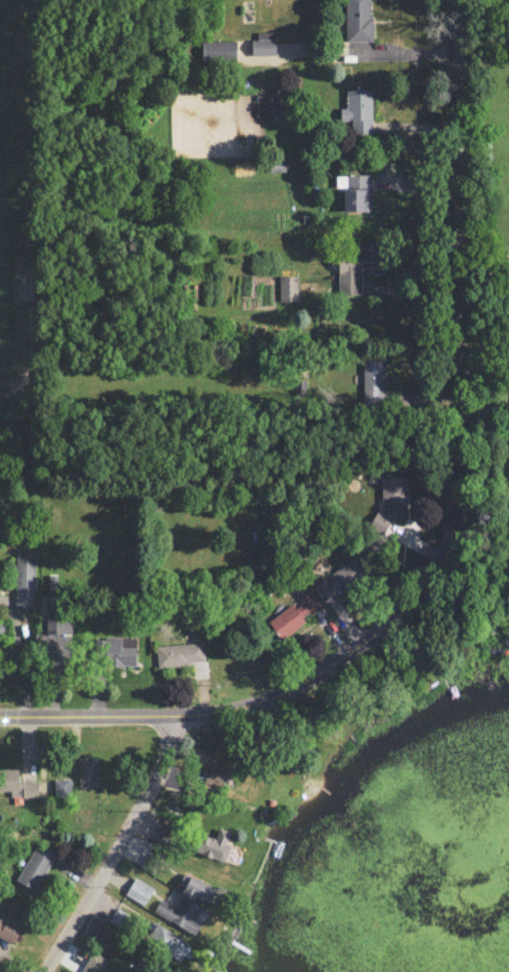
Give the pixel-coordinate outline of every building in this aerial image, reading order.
[(370,0),(345,0),(346,41),(371,40),(370,0)] [(251,55),(275,54),(275,31),(257,32),(257,39),(251,39),(251,55)] [(235,61),(236,40),(202,40),(201,61),(235,61)] [(372,88),(345,88),(345,108),(340,108),(340,120),(351,120),(351,137),(371,137),(372,88)] [(256,116),(283,117),(284,95),(256,94),(256,116)] [(344,211),(371,211),(370,174),(344,174),(344,211)] [(361,294),(361,274),(381,274),(381,244),(359,244),(359,253),(337,253),(338,294),(361,294)] [(298,301),(297,275),(279,276),(279,301),(298,301)] [(363,403),(385,402),(384,360),(362,360),(363,403)] [(381,477),(382,512),(371,512),(372,531),(389,531),(389,513),(405,512),(404,477),(381,477)] [(14,609),(34,610),(35,555),(15,555),(14,609)] [(328,575),(329,576),(313,588),(325,604),(367,573),(354,555),(328,575)] [(297,599),(298,600),(268,621),(281,639),(306,621),(303,617),(320,606),(309,590),(297,599)] [(108,658),(108,665),(135,666),(136,638),(94,637),(94,658),(108,658)] [(204,663),(203,643),(156,645),(157,665),(204,663)] [(190,758),(208,762),(210,751),(192,747),(190,758)] [(97,785),(96,757),(78,757),(79,785),(97,785)] [(18,781),(18,769),(0,769),(0,791),(10,791),(10,797),(38,797),(38,780),(18,781)] [(225,773),(209,770),(207,782),(223,785),(225,773)] [(70,779),(54,779),(54,797),(70,797),(70,779)] [(194,851),(224,861),(230,845),(226,843),(230,832),(218,827),(214,838),(200,833),(194,851)] [(55,854),(36,843),(15,880),(34,891),(55,854)] [(208,904),(217,888),(191,875),(182,891),(208,904)] [(143,905),(153,887),(134,877),(125,894),(143,905)] [(176,908),(160,899),(153,912),(194,934),(199,924),(193,920),(200,907),(181,897),(176,908)] [(21,927),(0,915),(0,939),(11,945),(21,927)] [(180,962),(190,948),(156,923),(146,937),(180,962)] [(99,941),(115,946),(119,933),(104,928),(99,941)] [(91,952),(79,971),(115,971),(117,967),(91,952)]
